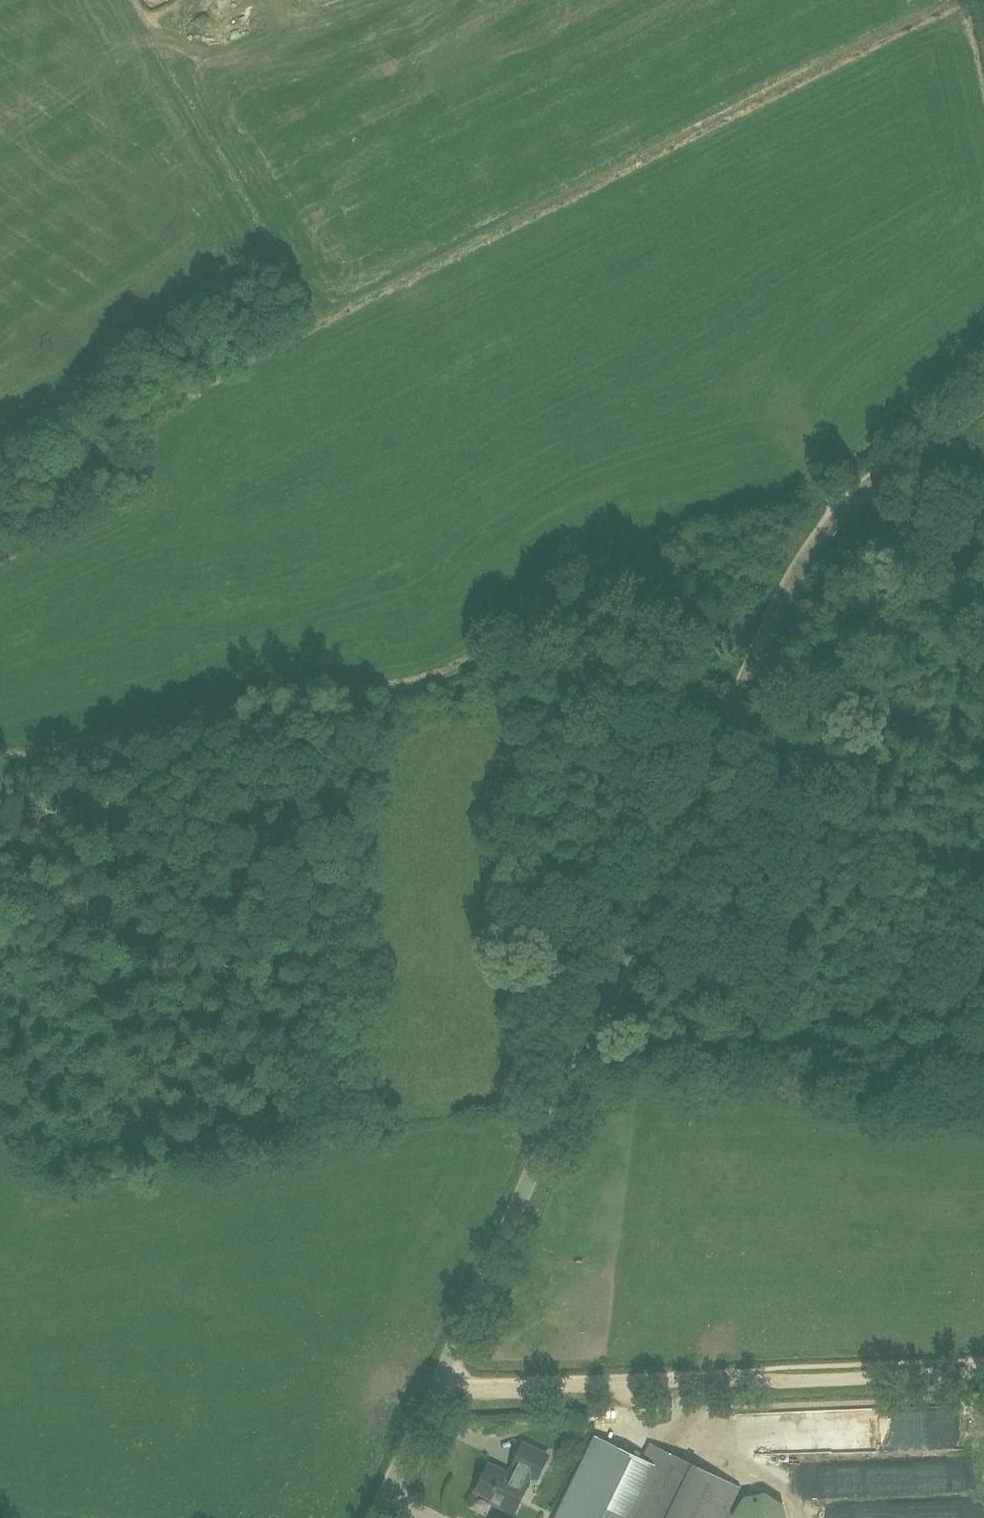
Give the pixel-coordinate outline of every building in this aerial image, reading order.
[(171,0),(150,0),(157,10),(171,0)] [(644,1460),(596,1436),(555,1517),(726,1517),(741,1488),(652,1444),(644,1460)] [(489,1464),(476,1491),(490,1497),(488,1501),(514,1513),(529,1483),(528,1482),(531,1475),(537,1478),(545,1463),(549,1454),(524,1442),(520,1450),(512,1466),(516,1468),(512,1475),(489,1464)]
